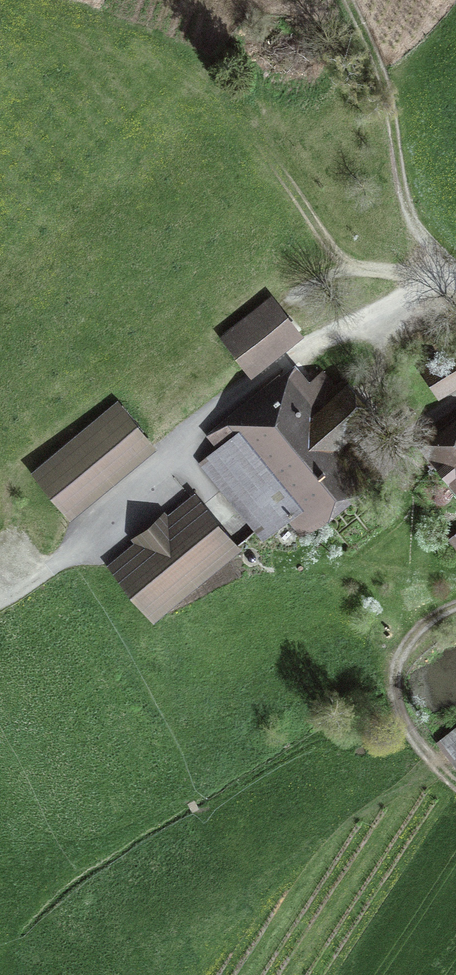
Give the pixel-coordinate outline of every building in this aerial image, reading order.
[(226,339),(252,371),(298,333),(273,302),(226,339)] [(425,370),(440,395),(455,385),(455,352),(425,370)] [(324,372),(297,395),(280,375),(208,434),(219,448),(202,462),(257,529),(264,537),(288,516),(300,531),(307,526),(300,518),(359,470),(343,451),(379,422),(372,413),(379,408),(356,380),(339,394),(333,387),(336,385),(324,372)] [(71,512),(149,447),(117,408),(38,473),(71,512)] [(449,432),(443,437),(440,433),(421,449),(455,492),(455,433),(452,436),(449,432)] [(114,566),(154,614),(234,548),(194,500),(114,566)] [(439,743),(455,766),(455,730),(439,743)]
